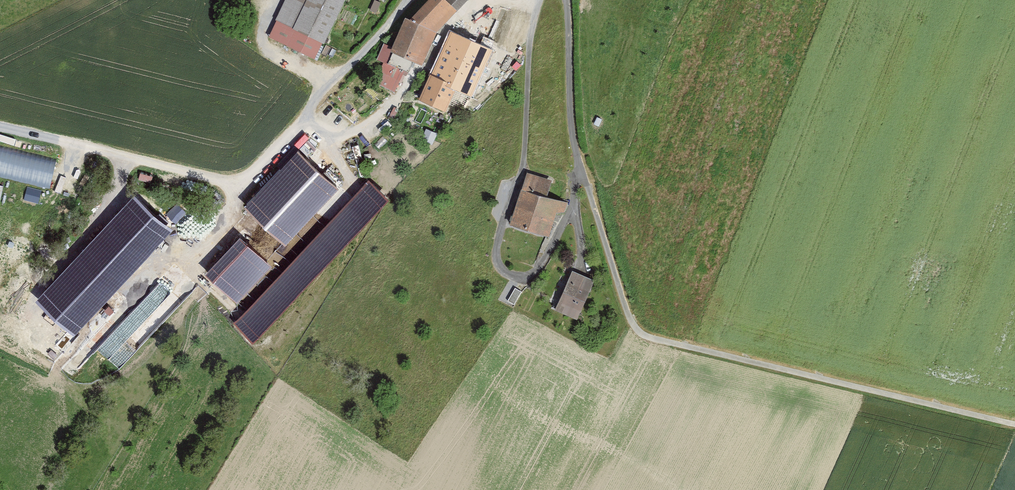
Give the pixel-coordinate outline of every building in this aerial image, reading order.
[(268,38),(314,61),(346,0),(286,0),(268,38)] [(411,23),(405,20),(390,54),(393,55),(389,63),(385,61),(380,72),(382,73),(377,84),(394,93),(403,76),(406,77),(413,64),(422,68),(436,32),(470,0),(431,0),(411,23)] [(485,49),(449,33),(419,102),(446,115),(456,93),(471,98),(481,75),(484,76),(491,61),(481,58),(485,49)] [(0,148),(0,177),(50,189),(56,161),(0,148)] [(339,188),(298,150),(244,207),(286,245),(339,188)] [(553,182),(527,174),(510,227),(549,239),(557,215),(565,214),(568,204),(548,198),(553,182)] [(389,200),(368,179),(233,324),(252,344),(389,200)] [(23,202),(37,205),(40,192),(26,189),(23,202)] [(134,197),(34,304),(73,340),(172,233),(134,197)] [(273,266),(239,235),(206,274),(237,303),(273,266)] [(595,282),(572,273),(555,312),(577,322),(595,282)] [(521,292),(515,289),(508,302),(514,306),(521,292)]
